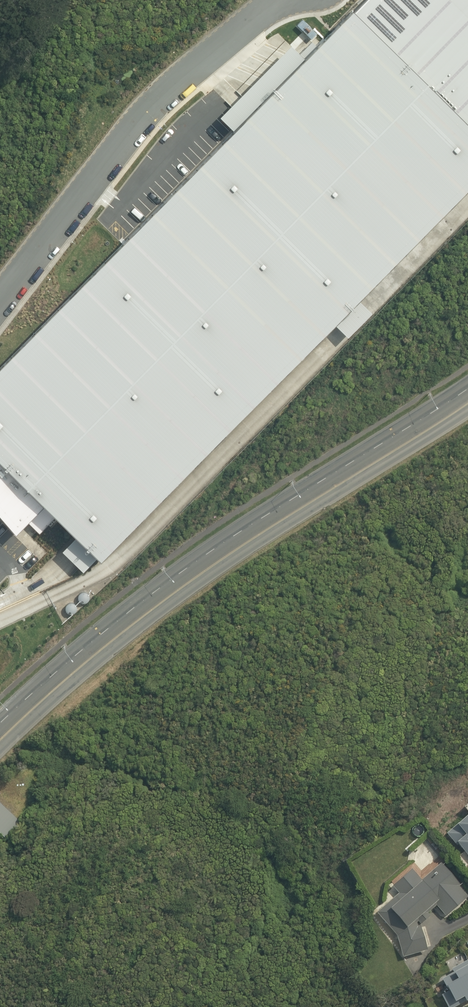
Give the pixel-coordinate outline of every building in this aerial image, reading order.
[(81,571),(334,320),(347,331),(373,307),(358,293),(467,183),(467,0),(353,0),(296,54),(285,44),(206,119),(217,128),(0,347),(0,529),(4,533),(30,507),(66,538),(54,549),(81,571)] [(0,804),(0,833),(6,839),(21,823),(0,804)] [(456,823),(457,824),(446,833),(456,845),(458,844),(467,856),(467,813),(456,823)] [(436,905),(445,916),(467,896),(458,885),(459,884),(440,862),(421,880),(411,868),(392,885),(398,893),(376,912),(396,935),(402,957),(427,950),(419,924),(430,915),(427,913),(436,905)] [(451,968),(453,972),(441,978),(448,991),(440,994),(447,1006),(454,1006),(467,999),(467,959),(451,968)]
